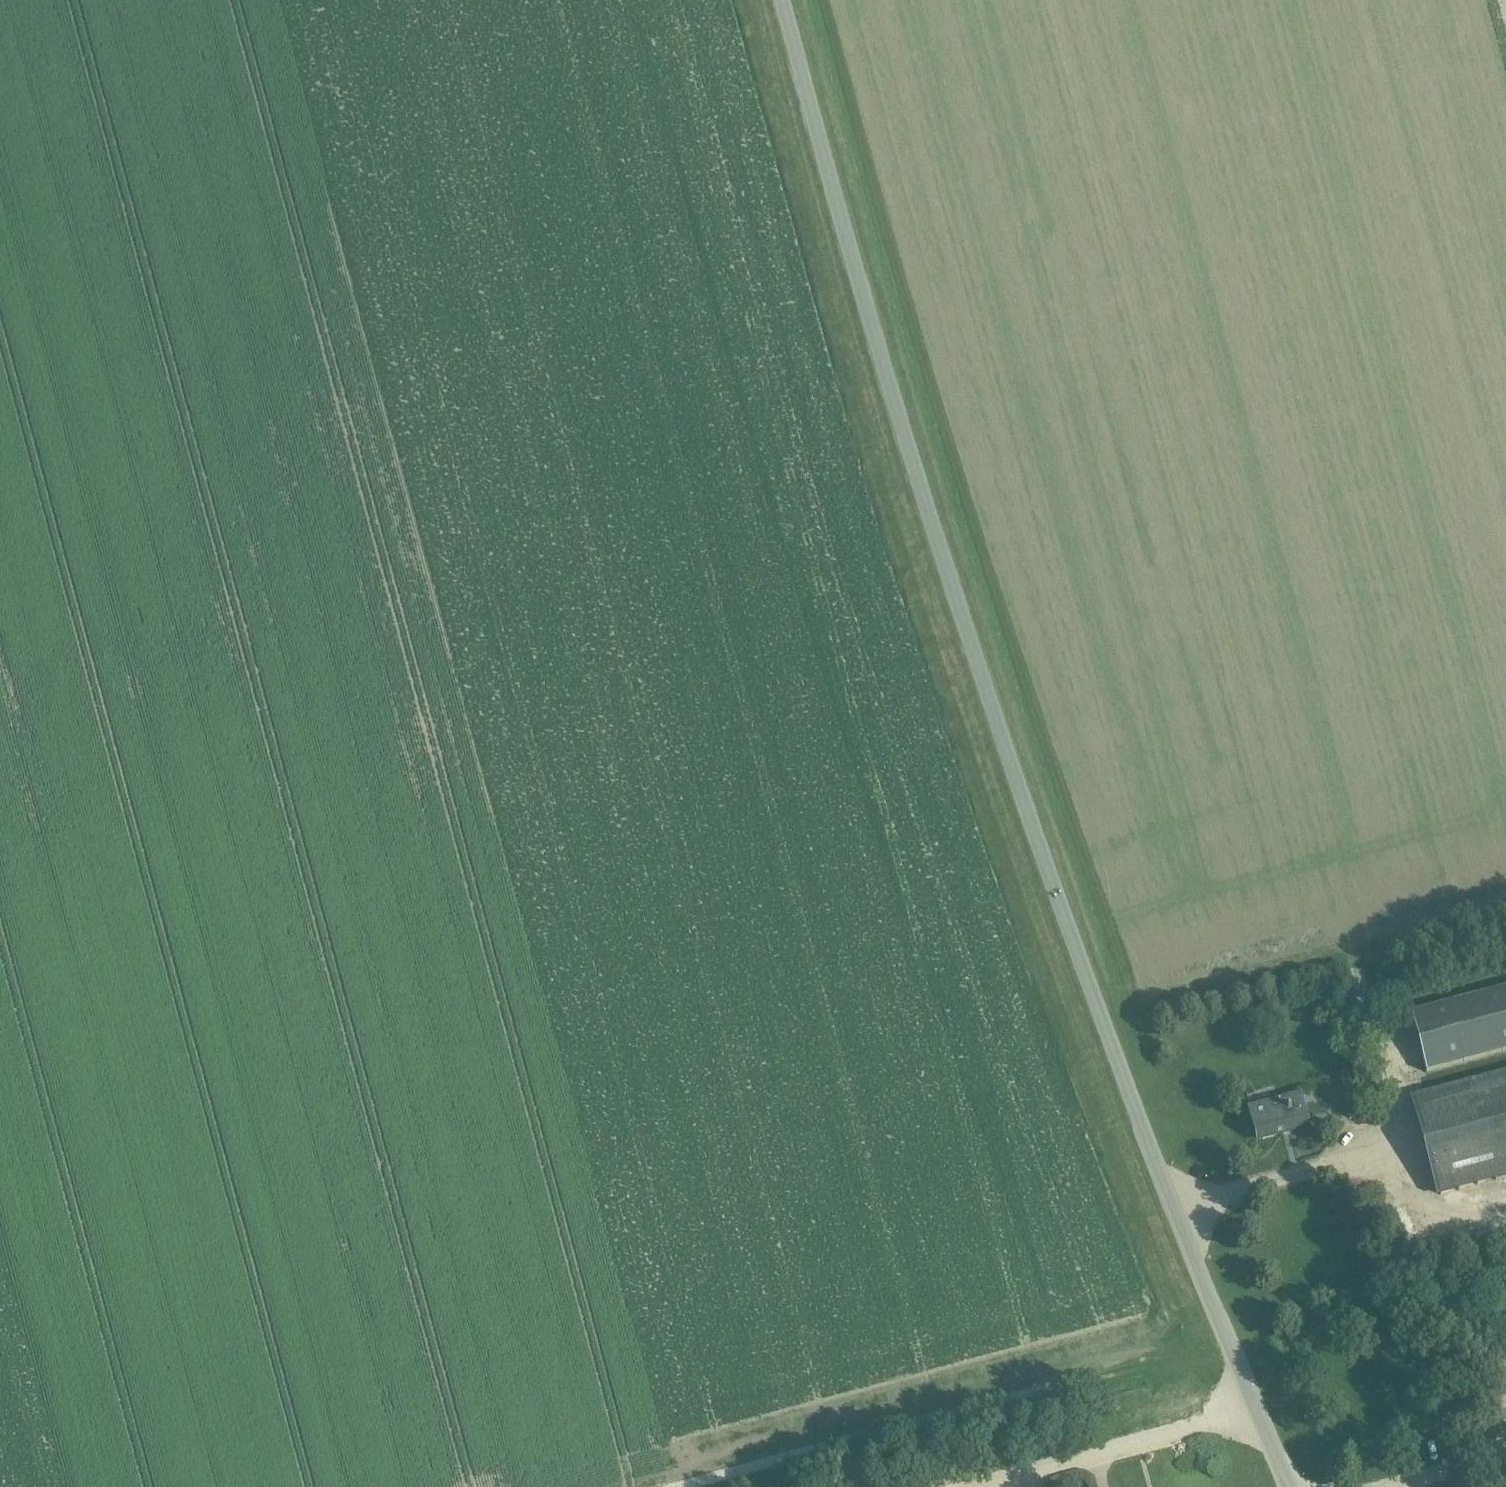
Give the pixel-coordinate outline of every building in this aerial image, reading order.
[(1505,1051),(1505,989),(1411,1014),(1426,1072),(1505,1051)] [(1413,1099),(1438,1193),(1505,1175),(1505,1074),(1413,1099)] [(1299,1095),(1250,1107),(1259,1140),(1307,1127),(1299,1095)]
